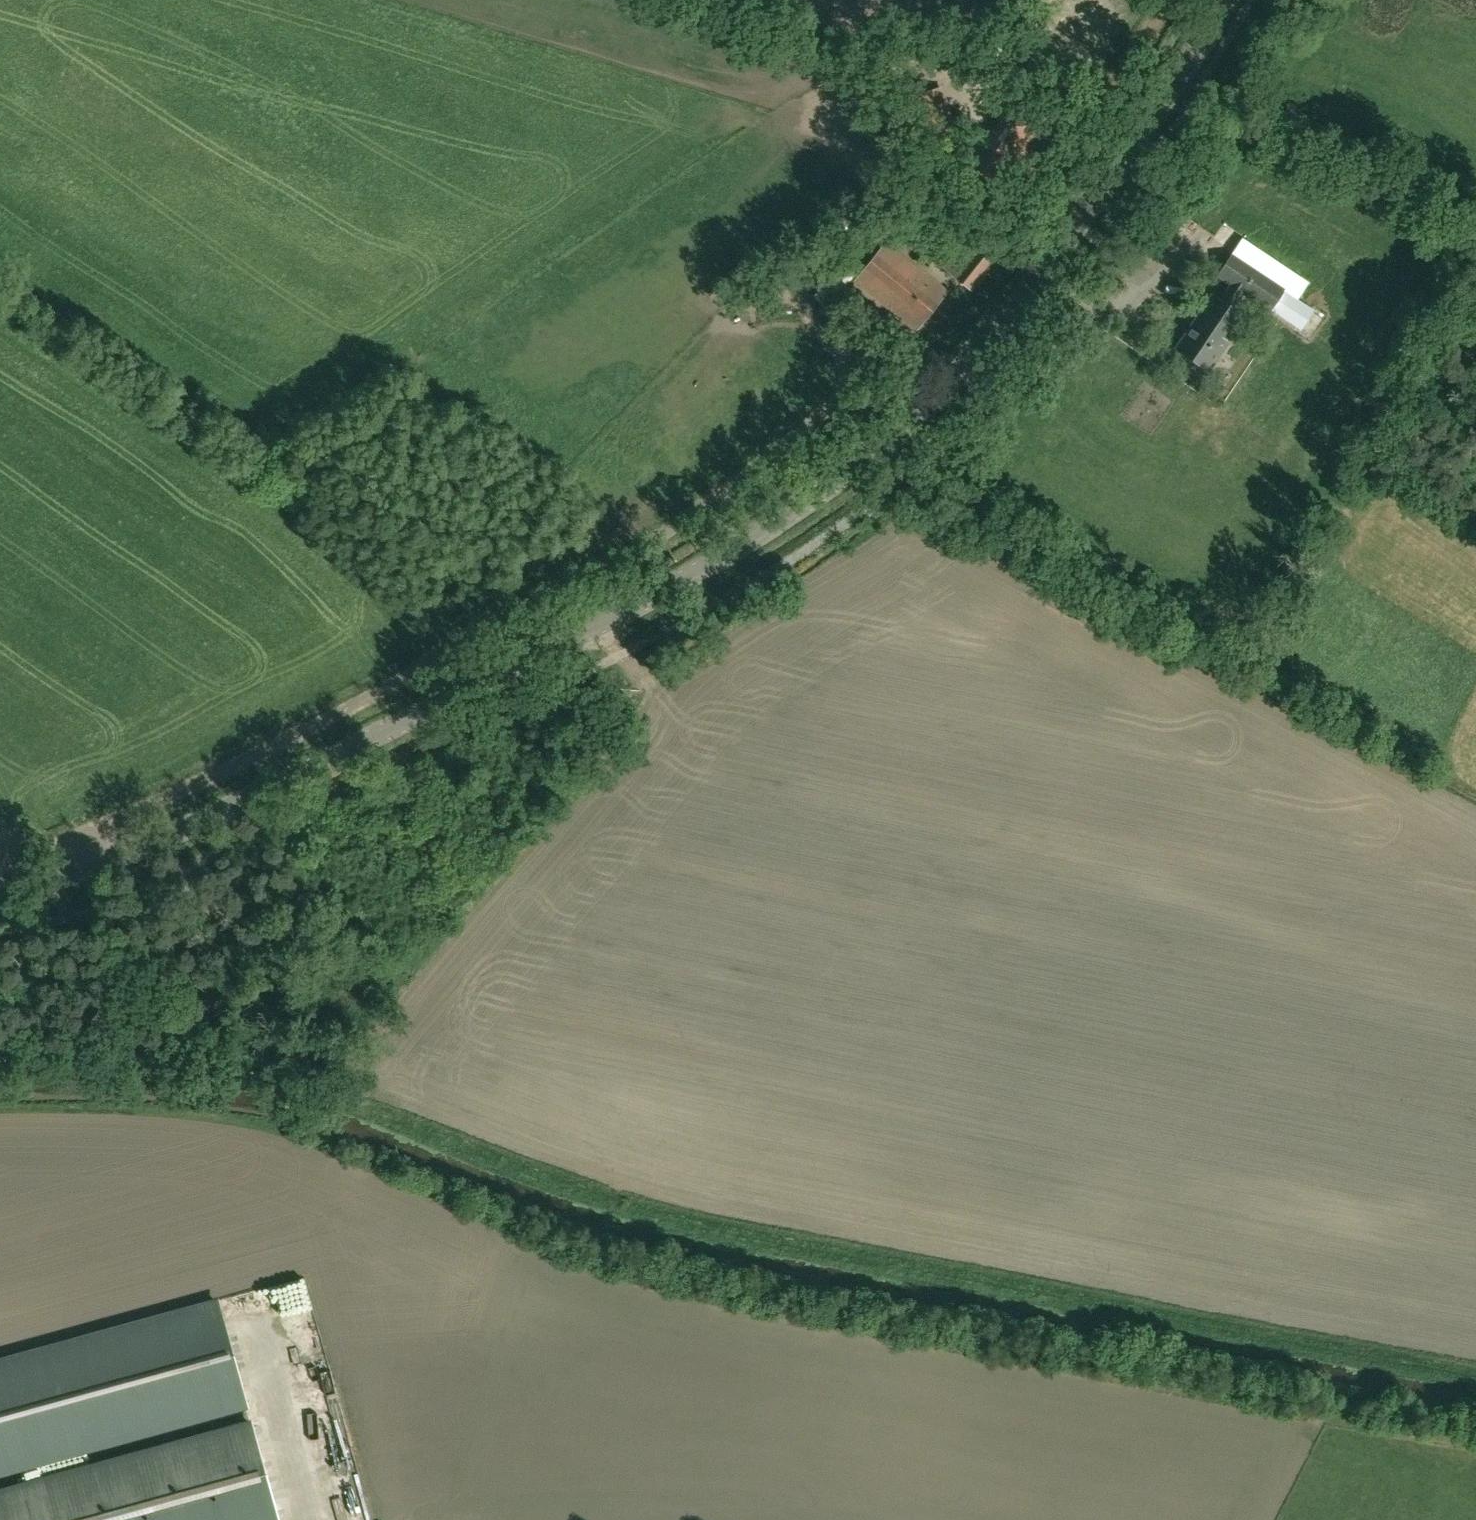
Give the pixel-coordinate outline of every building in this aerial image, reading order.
[(941,89),(904,102),(920,149),(958,136),(941,89)] [(1001,122),(971,167),(1001,187),(1031,142),(1046,119),(1009,94),(994,117),(1001,122)] [(972,290),(993,263),(966,241),(944,268),(972,290)] [(916,330),(947,291),(887,243),(856,281),(916,330)] [(1298,298),(1286,289),(1286,288),(1233,252),(1218,275),(1231,284),(1221,299),(1213,293),(1175,348),(1209,371),(1246,316),(1234,307),(1244,292),(1271,311),(1272,310),(1285,318),(1298,298)] [(0,1360),(0,1471),(245,1403),(216,1300),(0,1360)] [(0,1494),(0,1519),(277,1519),(251,1424),(0,1494)]
